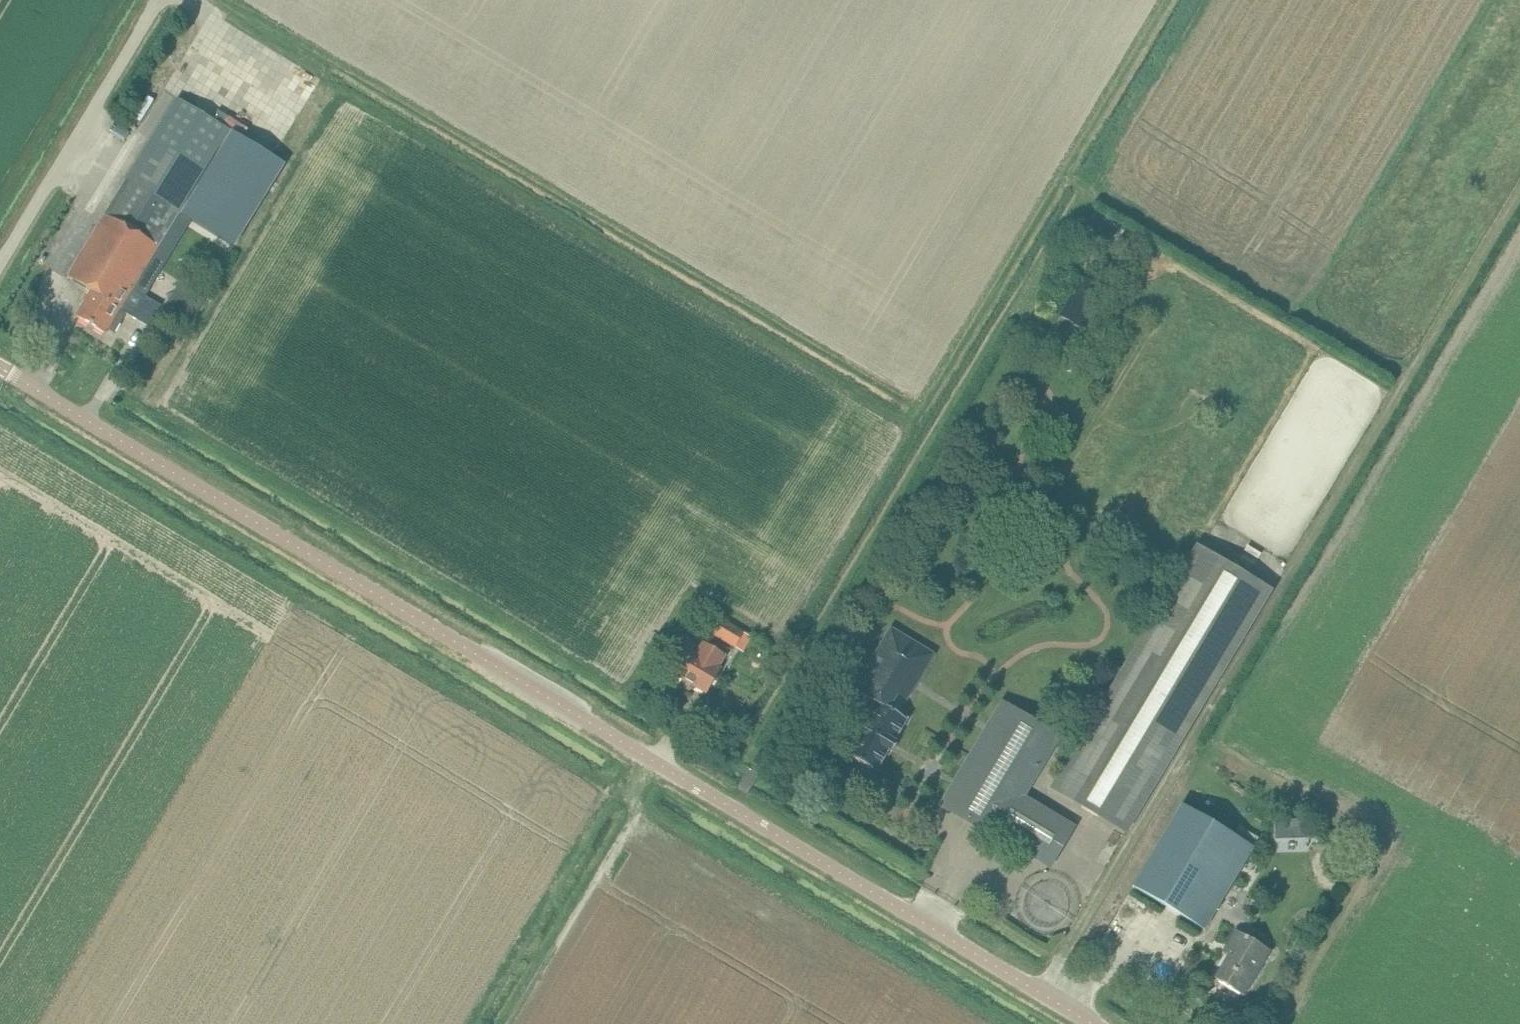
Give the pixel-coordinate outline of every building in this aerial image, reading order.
[(177,98),(67,278),(91,292),(76,316),(105,334),(108,329),(115,333),(126,315),(148,328),(159,311),(162,306),(133,288),(178,213),(233,247),(285,164),(252,144),(229,130),(194,109),(177,98)] [(1194,553),(1067,764),(1087,776),(1073,799),(1128,832),(1268,597),(1194,553)] [(720,623),(713,636),(737,649),(743,653),(750,639),(744,636),(720,623)] [(905,700),(912,688),(913,688),(917,680),(932,655),(891,631),(855,691),(877,704),(847,755),(875,772),(907,720),(888,708),(896,695),(904,700),(905,701),(905,700)] [(725,656),(703,642),(696,654),(685,648),(670,673),(706,694),(721,670),(718,668),(725,656)] [(1005,712),(949,804),(995,832),(997,828),(1046,858),(1063,829),(1014,800),(1050,739),(1005,712)] [(1204,930),(1214,913),(1253,847),(1181,805),(1132,888),(1204,930)] [(1243,997),(1253,980),(1270,952),(1235,932),(1227,945),(1232,949),(1214,979),(1243,997)]
